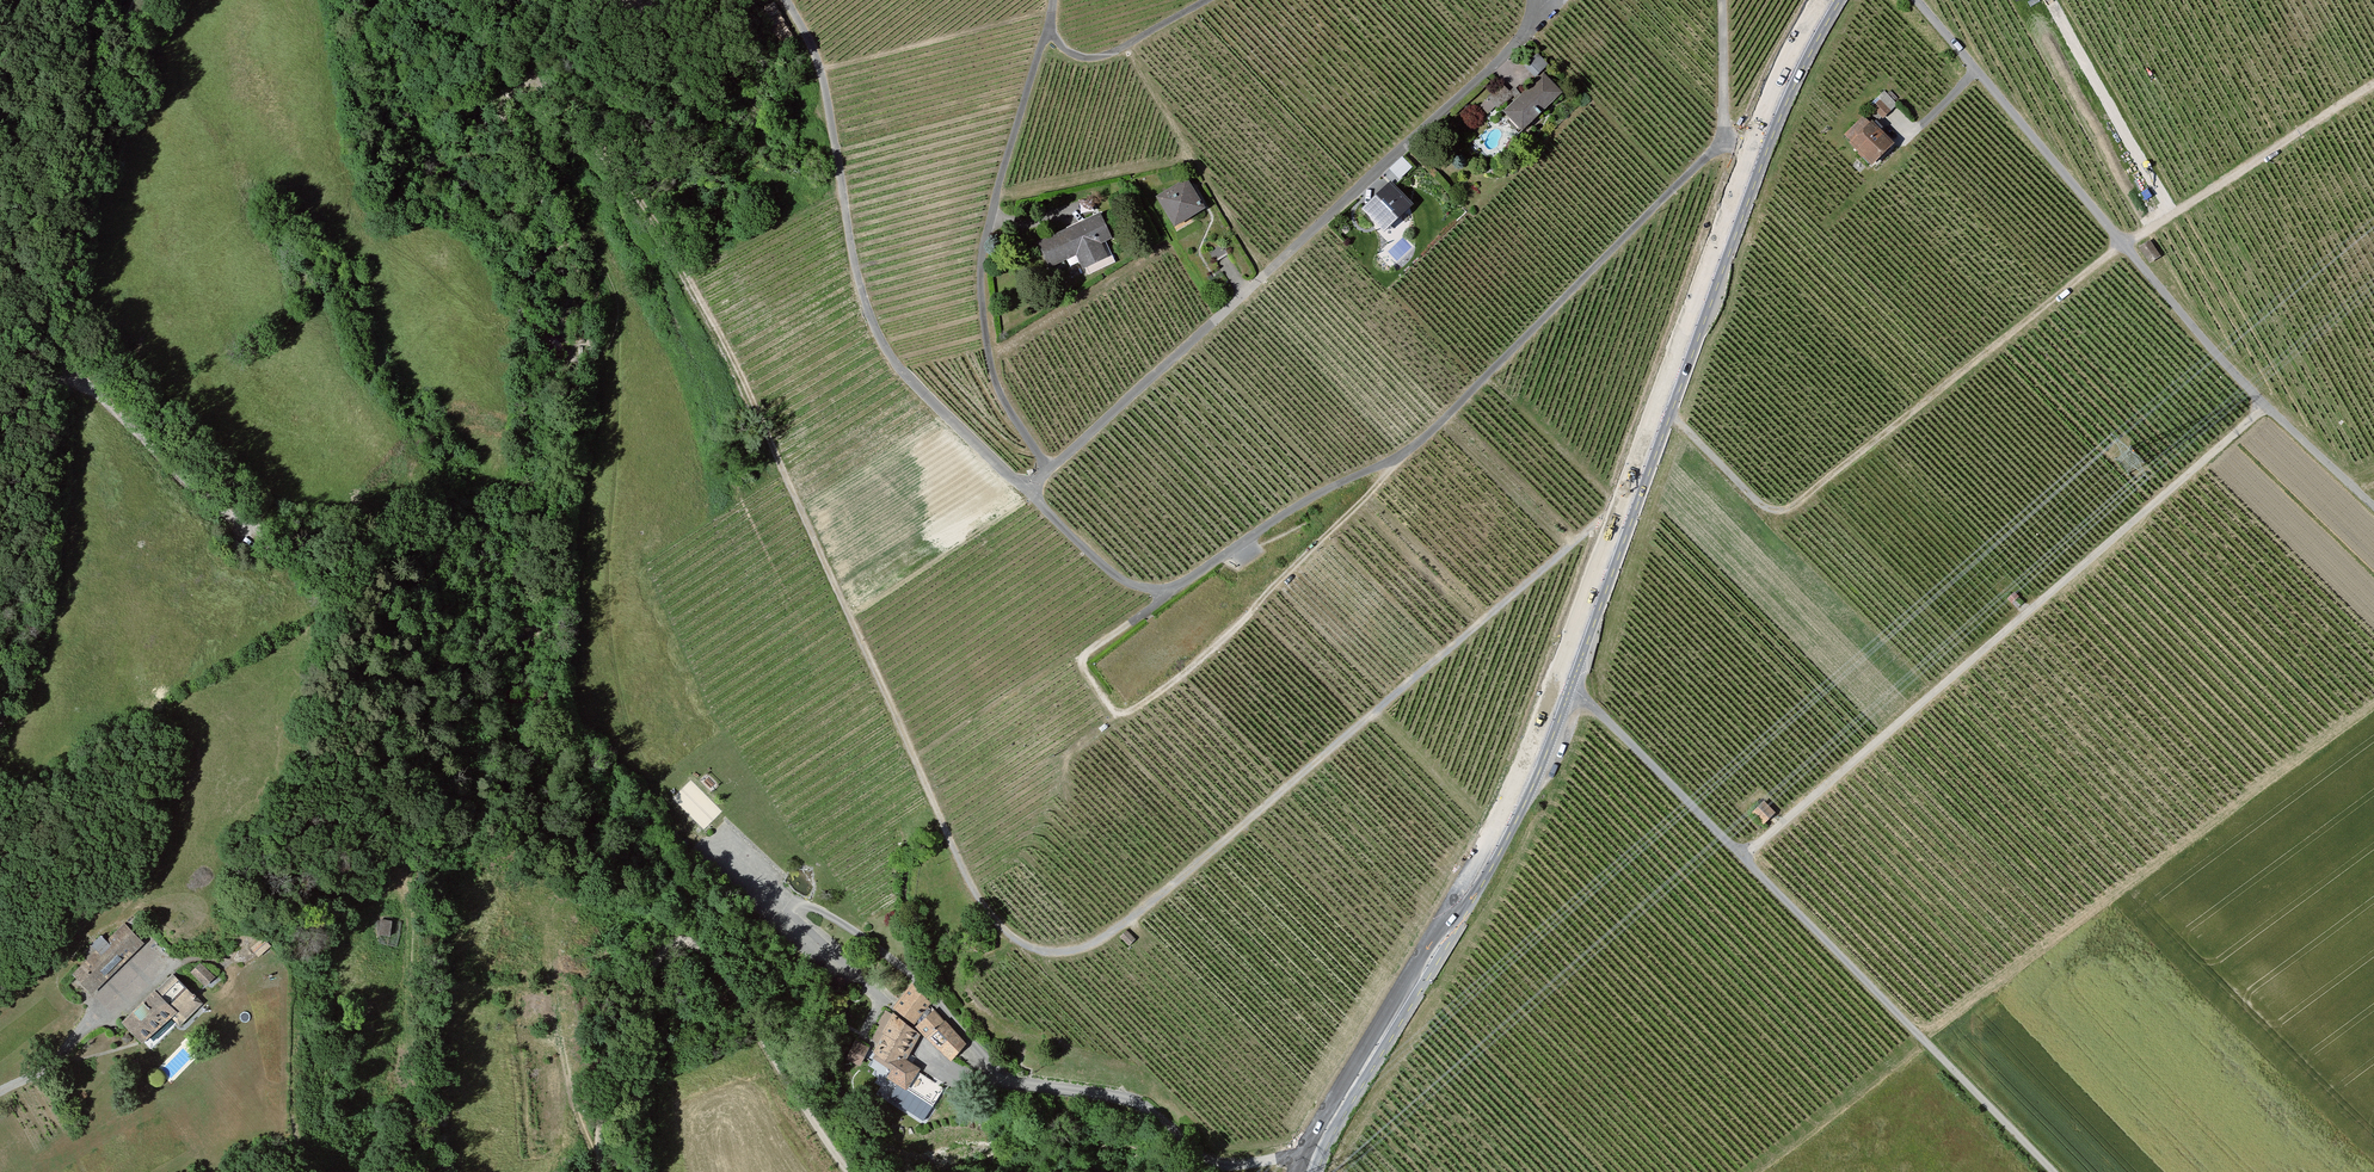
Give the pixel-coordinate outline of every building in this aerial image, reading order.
[(1524,67),(1535,78),(1549,64),(1537,53),(1524,67)] [(1562,92),(1544,73),(1504,111),(1522,130),(1562,92)] [(1505,84),(1480,103),(1487,113),(1512,95),(1505,84)] [(1894,106),(1881,93),(1868,106),(1881,119),(1894,106)] [(1892,143),(1869,121),(1846,144),(1868,167),(1892,143)] [(1403,155),(1388,168),(1399,180),(1414,167),(1403,155)] [(1182,181),(1152,201),(1171,229),(1201,209),(1182,181)] [(1391,181),(1362,209),(1384,232),(1413,203),(1391,181)] [(1092,217),(1034,243),(1046,269),(1072,258),(1078,271),(1110,256),(1092,217)] [(1765,820),(1775,809),(1763,799),(1754,810),(1765,820)] [(381,919),(379,934),(390,936),(392,920),(381,919)] [(144,944),(124,924),(106,941),(100,935),(81,953),(87,960),(72,974),(91,994),(144,944)] [(262,936),(249,948),(257,958),(271,946),(262,936)] [(200,962),(190,972),(205,986),(215,976),(200,962)] [(204,1004),(173,974),(121,1022),(143,1043),(171,1017),(181,1027),(204,1004)] [(907,988),(892,1007),(898,1011),(870,1047),(891,1063),(884,1071),(927,1104),(942,1084),(905,1057),(921,1036),(958,1062),(970,1045),(929,1009),(931,1006),(907,988)] [(861,1064),(870,1044),(855,1037),(847,1057),(861,1064)]
